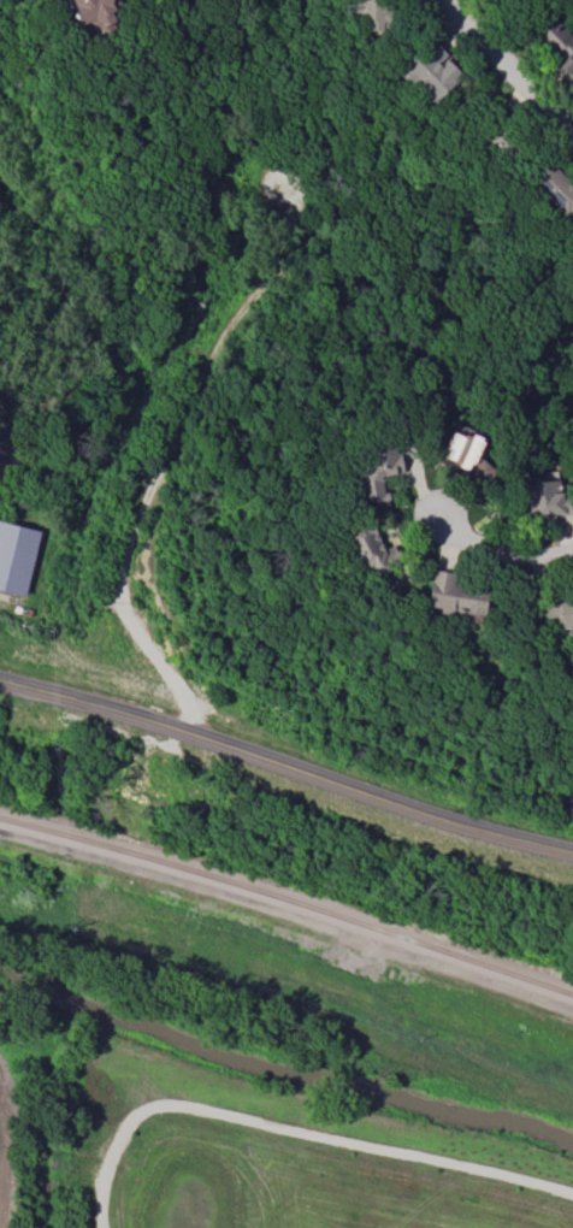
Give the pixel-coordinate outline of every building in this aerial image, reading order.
[(85,36),(123,12),(115,0),(64,0),(85,36)] [(361,20),(361,31),(386,31),(387,0),(352,0),(351,20),(361,20)] [(431,104),(460,73),(443,57),(446,54),(430,40),(398,74),(431,104)] [(545,159),(527,178),(572,224),(572,187),(545,159)] [(467,469),(479,438),(461,431),(459,436),(449,432),(439,458),(467,469)] [(386,500),(382,476),(400,473),(395,445),(372,450),(373,459),(356,462),(363,504),(386,500)] [(568,508),(565,490),(553,492),(551,474),(515,480),(521,519),(572,511),(572,508),(568,508)] [(366,577),(397,559),(390,546),(384,549),(366,519),(340,534),(366,577)] [(22,595),(37,529),(0,520),(0,590),(22,595)] [(425,609),(483,614),(485,587),(452,584),(453,572),(429,569),(425,609)] [(558,616),(559,629),(572,629),(572,597),(539,599),(540,617),(558,616)]
